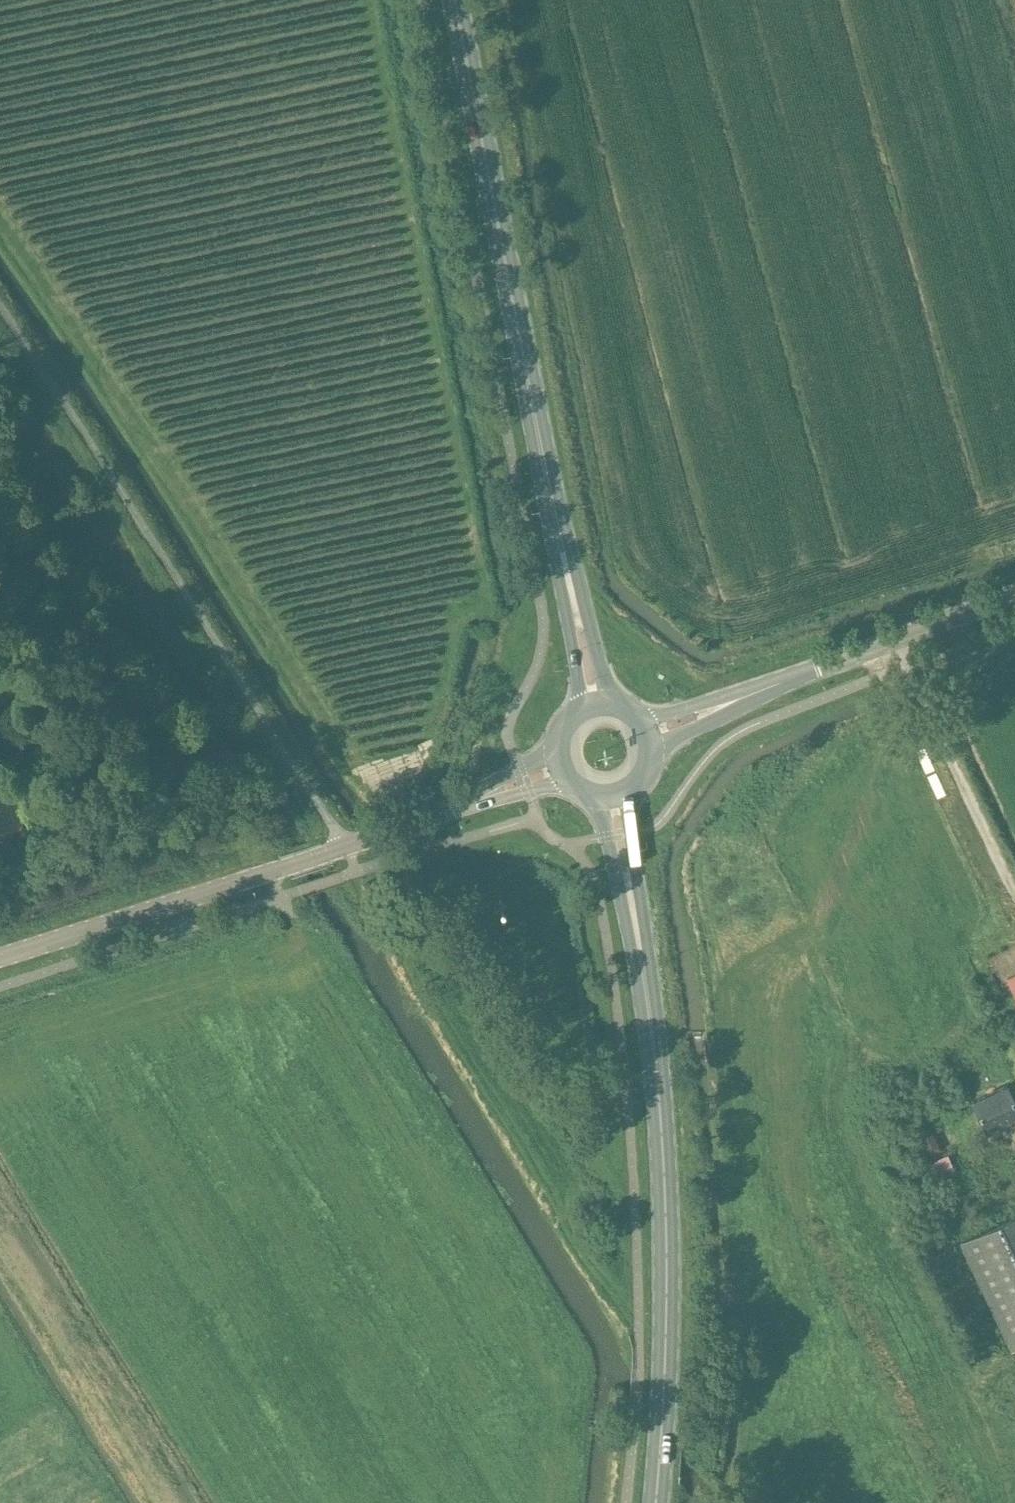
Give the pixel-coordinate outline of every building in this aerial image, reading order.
[(367,882),(370,887),(376,884),(373,879),(367,882)] [(1007,1085),(973,1101),(986,1128),(1003,1119),(1013,1140),(1014,1139),(1014,1103),(1007,1085)] [(934,1159),(938,1176),(952,1173),(948,1156),(934,1159)]
